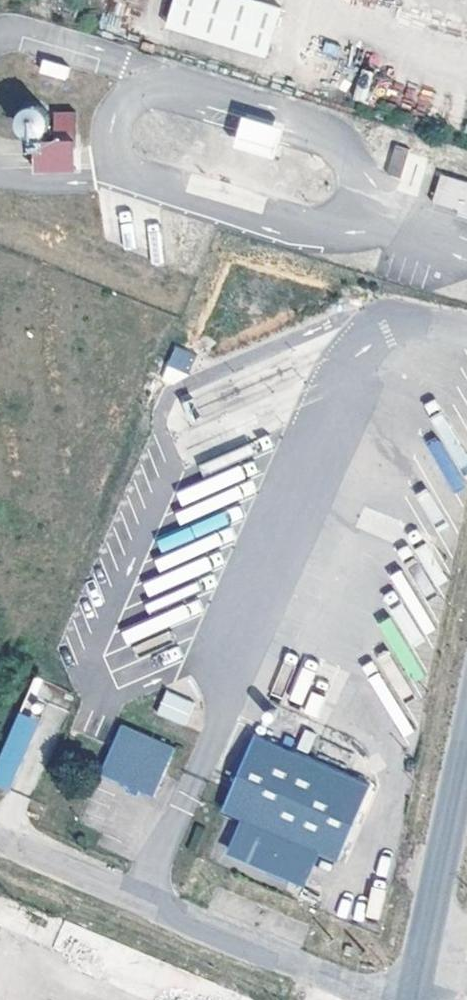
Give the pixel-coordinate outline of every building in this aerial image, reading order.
[(259,0),(184,0),(176,29),(274,60),(289,9),(259,0)] [(41,61),(39,74),(66,79),(69,65),(41,61)] [(76,164),(74,108),(54,109),(55,128),(36,128),(37,165),(76,164)] [(241,116),(231,147),(271,160),(281,129),(241,116)] [(416,153),(402,149),(393,177),(407,181),(416,153)] [(466,215),(466,184),(448,178),(439,207),(466,215)] [(174,345),(167,364),(189,372),(196,353),(174,345)] [(166,691),(157,716),(185,726),(194,702),(166,691)] [(0,758),(0,788),(11,792),(38,720),(18,712),(0,758)] [(109,746),(98,774),(152,795),(165,763),(172,744),(118,722),(109,746)] [(241,819),(226,854),(302,886),(317,851),(337,859),(369,782),(254,733),(221,810),(241,819)] [(374,881),(364,916),(377,920),(387,885),(374,881)]
